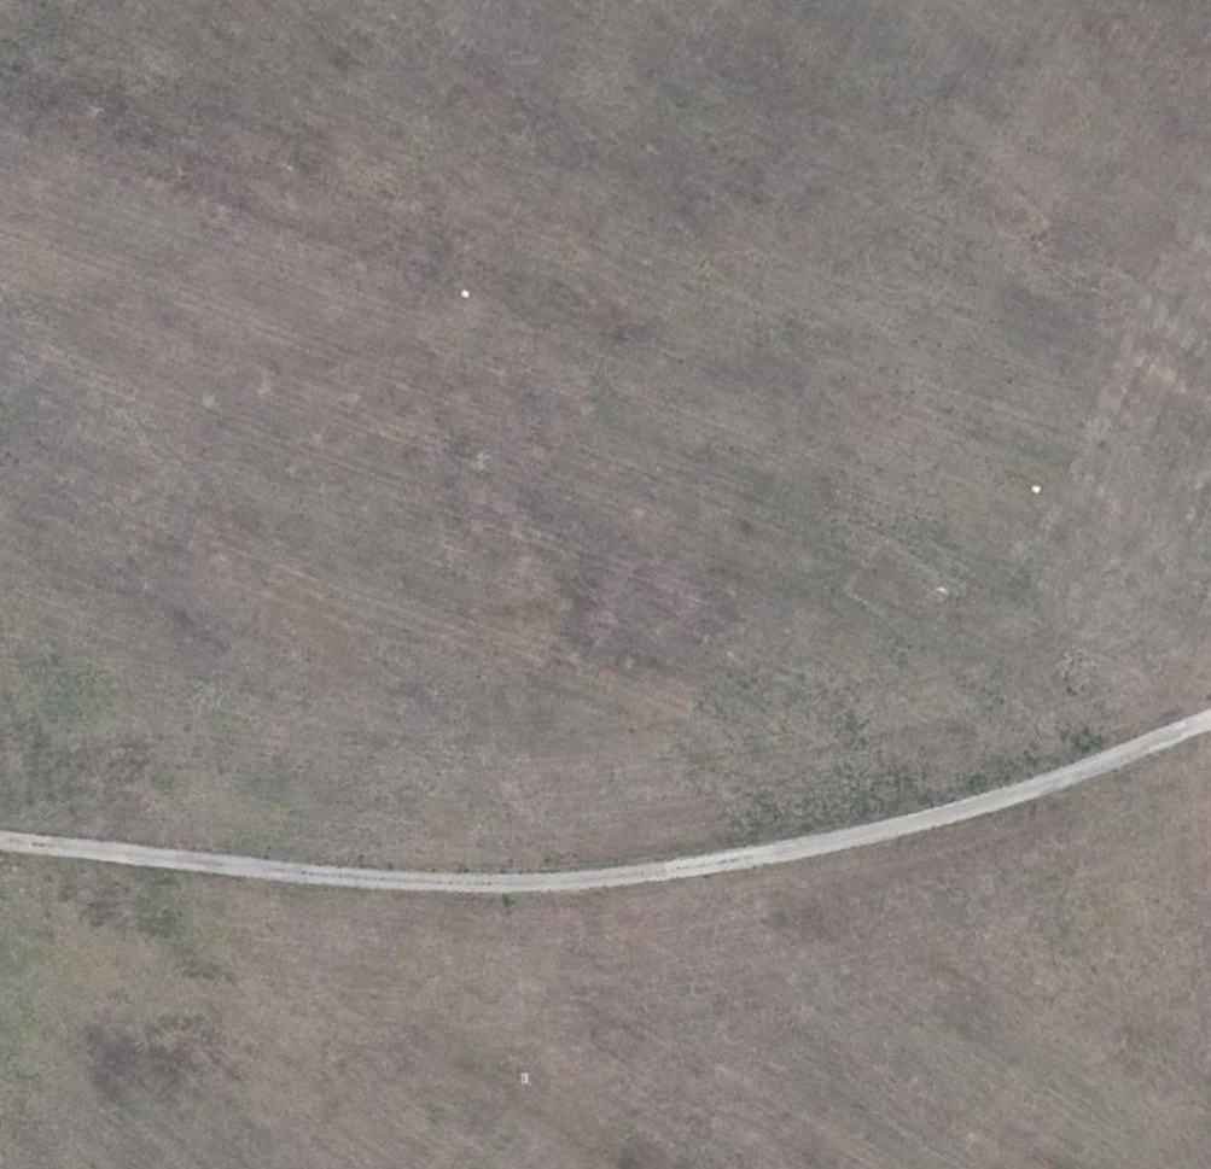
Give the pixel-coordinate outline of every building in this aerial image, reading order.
[(538,1082),(551,1081),(550,1067),(537,1068),(538,1082)]
